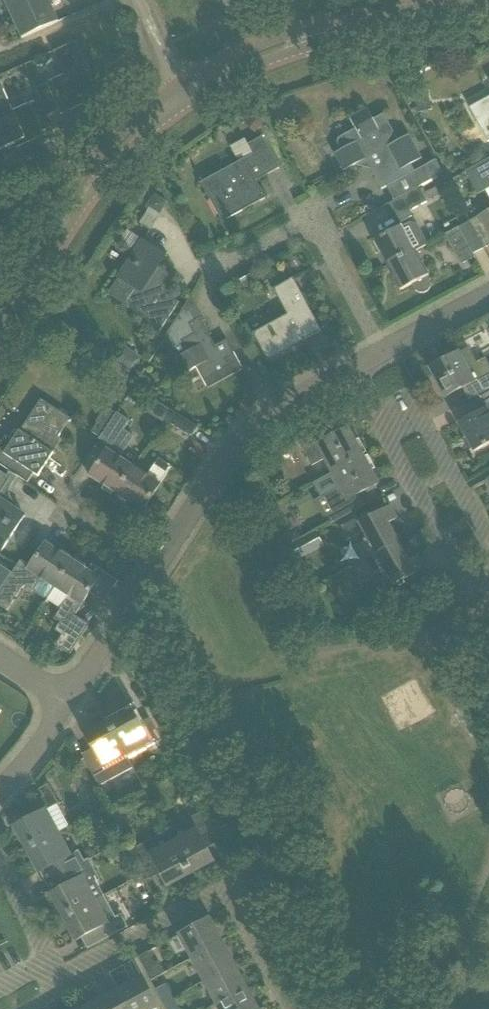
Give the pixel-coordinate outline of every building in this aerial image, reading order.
[(11,15),(45,0),(4,0),(11,15)] [(11,15),(21,39),(58,22),(48,0),(45,0),(11,15)] [(3,149),(14,144),(16,148),(35,140),(33,136),(53,126),(48,115),(40,99),(13,112),(2,88),(0,89),(0,141),(3,149)] [(488,142),(488,141),(488,97),(469,108),(488,142)] [(340,150),(333,154),(343,172),(370,157),(376,166),(370,169),(381,189),(398,180),(415,172),(411,165),(422,159),(409,135),(398,141),(383,114),(372,120),(367,109),(349,118),(355,129),(339,138),(338,139),(337,140),(337,141),(336,142),(336,143),(337,143),(337,144),(338,145),(340,150)] [(254,114),(245,124),(255,132),(263,122),(254,114)] [(200,183),(221,222),(265,198),(256,181),(279,168),(261,137),(238,149),(244,159),(200,183)] [(488,196),(488,159),(465,171),(478,195),(486,190),(488,196)] [(439,179),(423,188),(430,200),(446,192),(439,179)] [(390,204),(400,224),(413,217),(410,211),(427,202),(419,188),(390,204)] [(154,195),(148,204),(150,210),(159,216),(161,213),(167,203),(158,197),(154,195)] [(484,248),(488,245),(488,211),(469,221),(484,248)] [(469,221),(444,235),(460,265),(474,257),(473,254),(484,248),(469,221)] [(391,231),(373,241),(387,266),(415,251),(428,244),(418,225),(411,222),(402,227),(402,226),(391,231)] [(143,240),(118,279),(132,288),(121,304),(147,321),(145,324),(159,333),(161,330),(179,303),(165,294),(167,291),(165,289),(170,281),(173,283),(176,278),(159,267),(167,256),(143,240)] [(419,293),(424,293),(428,291),(431,287),(431,282),(428,277),(427,276),(428,276),(415,251),(387,266),(400,291),(413,284),(413,286),(416,291),(419,293)] [(251,273),(240,280),(244,288),(256,281),(251,273)] [(287,315),(253,334),(257,343),(267,360),(321,331),(293,279),(273,290),(283,307),(287,315)] [(192,296),(166,337),(172,348),(173,347),(182,343),(187,353),(178,357),(175,359),(184,375),(196,368),(198,371),(207,388),(242,369),(226,340),(215,346),(213,347),(210,342),(212,341),(200,318),(203,316),(192,296)] [(114,362),(131,374),(142,359),(126,347),(114,362)] [(429,369),(444,397),(469,384),(476,396),(468,400),(469,400),(478,395),(488,389),(488,364),(486,358),(475,364),(467,349),(459,353),(429,369)] [(144,374),(137,385),(148,392),(152,386),(151,379),(144,374)] [(122,386),(116,395),(123,400),(129,391),(122,386)] [(134,387),(127,399),(137,405),(145,394),(134,387)] [(458,424),(473,452),(488,443),(488,389),(478,395),(486,409),(458,424)] [(0,444),(0,465),(28,483),(33,474),(37,477),(53,453),(50,451),(71,420),(40,399),(31,412),(31,413),(47,423),(35,441),(19,430),(13,440),(6,435),(0,444)] [(157,399),(148,411),(163,421),(165,419),(171,410),(172,409),(157,399)] [(97,423),(91,432),(93,433),(100,437),(116,413),(109,409),(107,412),(103,410),(95,422),(97,423)] [(171,410),(165,419),(191,437),(198,428),(171,410)] [(100,460),(89,476),(116,494),(133,467),(120,459),(128,446),(134,436),(124,430),(130,421),(117,413),(116,413),(100,437),(100,438),(99,439),(109,446),(100,460)] [(324,459),(332,473),(363,456),(348,429),(329,439),(323,428),(298,441),(312,466),(324,459)] [(332,473),(319,480),(327,494),(332,503),(341,519),(354,511),(365,505),(359,494),(378,484),(363,456),(332,473)] [(133,467),(116,494),(142,512),(168,472),(171,467),(159,459),(156,464),(147,477),(133,467)] [(0,472),(0,494),(10,478),(0,472)] [(3,548),(24,516),(0,500),(0,546),(3,548)] [(341,519),(334,522),(345,542),(351,539),(363,561),(398,542),(388,523),(397,519),(390,506),(360,522),(354,511),(341,519)] [(398,542),(363,561),(372,576),(384,570),(393,586),(424,569),(417,556),(408,560),(398,542)] [(0,591),(0,606),(6,610),(23,585),(33,591),(35,589),(35,593),(44,599),(49,598),(55,588),(72,561),(45,543),(25,574),(15,567),(0,591)] [(49,598),(48,600),(61,608),(54,618),(67,626),(91,591),(105,600),(103,603),(104,603),(118,581),(92,564),(87,571),(72,561),(55,588),(49,598)] [(55,644),(70,654),(87,628),(76,621),(68,633),(65,631),(55,644)] [(132,712),(109,724),(126,755),(148,742),(150,746),(161,741),(149,718),(138,724),(132,712)] [(92,749),(81,755),(91,772),(94,777),(99,786),(133,768),(126,755),(109,724),(86,737),(92,749)] [(27,820),(14,827),(27,850),(58,833),(67,827),(55,805),(58,804),(48,784),(38,789),(43,797),(21,809),(27,820)] [(137,799),(135,805),(138,810),(143,812),(149,809),(150,804),(148,799),(143,796),(137,799)] [(112,813),(111,813),(117,825),(118,827),(120,826),(126,823),(129,813),(125,806),(112,813)] [(200,812),(167,831),(190,874),(213,861),(206,849),(217,843),(200,812)] [(167,831),(132,849),(137,858),(140,862),(149,879),(160,874),(166,886),(190,874),(167,831)] [(58,833),(27,850),(39,873),(51,867),(57,877),(80,865),(89,860),(88,859),(84,861),(79,851),(74,854),(70,856),(58,833)] [(63,888),(51,895),(64,918),(104,896),(97,883),(100,881),(94,869),(89,860),(80,865),(57,877),(63,888)] [(104,896),(64,918),(76,940),(88,934),(94,945),(127,927),(120,915),(116,917),(104,896),(108,895),(107,894),(104,896)] [(209,919),(179,935),(192,959),(222,943),(209,919)] [(222,943),(192,959),(204,982),(234,965),(222,943)] [(148,952),(138,957),(151,981),(165,973),(159,962),(155,964),(148,952)] [(234,965),(204,982),(216,1005),(246,988),(234,965)] [(119,990),(129,1008),(156,1008),(158,1007),(152,995),(142,977),(119,990)] [(166,984),(156,990),(164,1004),(174,998),(166,984)] [(216,1005),(219,1008),(257,1008),(246,988),(216,1005)] [(96,1002),(100,1008),(129,1008),(119,990),(96,1002)] [(164,1004),(166,1008),(180,1008),(174,998),(164,1004)]
